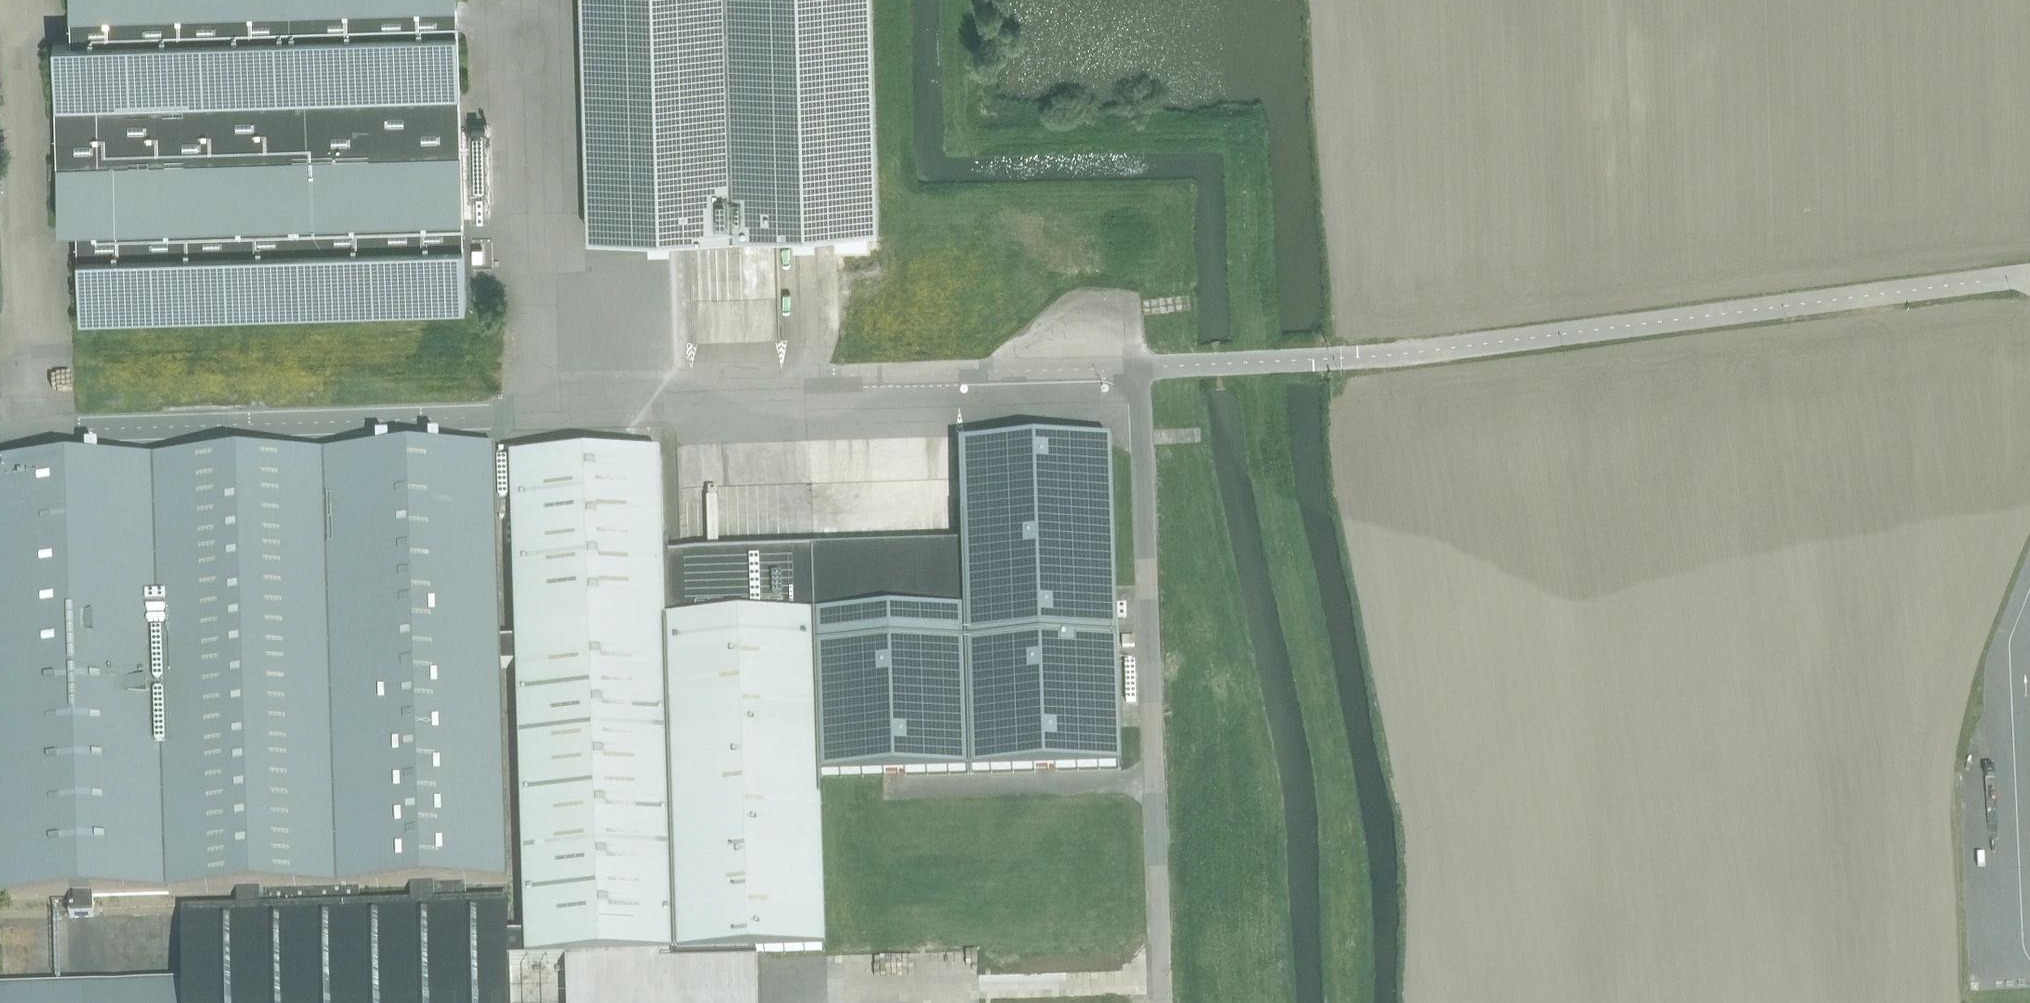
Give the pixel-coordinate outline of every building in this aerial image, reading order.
[(54,41),(60,226),(78,226),(81,318),(467,307),(457,0),(71,0),(72,41),(54,41)] [(590,233),(690,230),(690,232),(777,229),(777,227),(877,225),(870,0),(583,0),(590,233)] [(486,131),(472,131),(474,190),(488,189),(486,131)] [(817,653),(813,653),(817,774),(975,769),(1118,765),(1112,575),(1108,445),(1044,447),(963,449),(966,521),(962,521),(963,547),(897,549),(814,552),(816,623),(817,653)] [(70,896),(71,915),(94,914),(94,895),(237,891),(238,907),(360,904),(360,887),(411,885),(411,902),(470,900),(469,884),(508,883),(503,668),(502,641),(496,450),(0,465),(0,899),(70,896)] [(517,641),(502,641),(503,668),(518,667),(526,935),(509,936),(509,959),(526,959),(757,951),(823,949),(818,801),(817,780),(817,774),(813,653),(817,653),(816,623),(814,552),(664,556),(661,456),(511,461),(517,641)] [(1988,791),(1968,789),(1967,798),(1987,800),(1988,791)] [(187,911),(190,1002),(509,1002),(509,959),(509,936),(508,899),(470,900),(411,902),(360,904),(238,907),(187,909),(187,911)] [(0,917),(0,1002),(190,1002),(187,911),(94,914),(71,915),(0,917)] [(886,955),(887,967),(908,966),(908,954),(886,955)]
